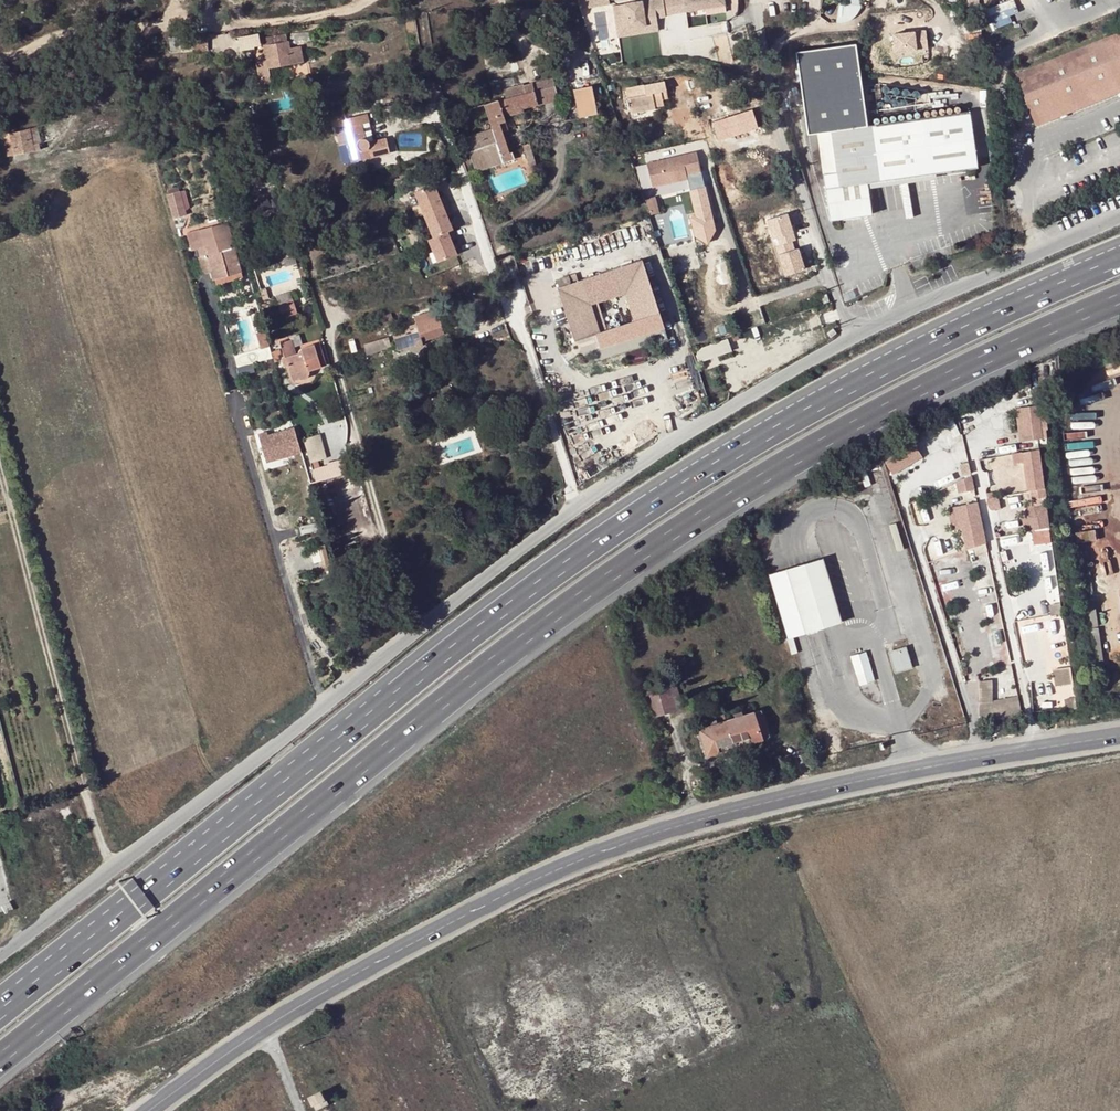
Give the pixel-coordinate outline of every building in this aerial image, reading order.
[(580,10),(607,6),(606,0),(577,0),(580,10)] [(611,7),(615,31),(650,25),(649,20),(663,18),(663,16),(661,0),(655,0),(611,7)] [(663,16),(684,13),(682,0),(661,0),(663,16)] [(684,13),(723,7),(722,0),(682,0),(684,13)] [(979,0),(959,4),(961,16),(981,14),(979,0)] [(1012,20),(1010,11),(1018,9),(1015,0),(1010,0),(986,6),(990,25),(1012,20)] [(650,25),(615,31),(616,38),(651,33),(650,25)] [(255,59),(255,60),(258,77),(270,75),(269,68),(304,63),(301,47),(290,49),(289,46),(292,45),(290,37),(287,38),(286,34),(263,38),(266,58),(255,59)] [(258,35),(237,38),(240,52),(253,49),(253,47),(260,46),(258,35)] [(1040,124),(1119,92),(1119,36),(1019,75),(1040,124)] [(195,39),(195,48),(195,52),(209,51),(207,38),(195,39)] [(195,39),(184,40),(185,49),(195,48),(195,39)] [(867,126),(855,44),(795,52),(807,134),(817,133),(867,126)] [(506,56),(485,58),(486,65),(507,63),(506,56)] [(270,75),(258,77),(259,84),(271,82),(270,75)] [(499,124),(505,122),(502,113),(508,112),(522,108),(538,103),(539,104),(559,99),(553,79),(523,87),(522,84),(504,89),(506,98),(483,104),(491,129),(464,138),(475,172),(514,159),(512,151),(509,152),(501,129),(499,124)] [(668,98),(666,92),(664,82),(625,89),(629,109),(654,104),(655,107),(663,106),(662,99),(668,98)] [(591,87),(575,90),(574,90),(580,118),(582,118),(594,115),(597,114),(591,87)] [(654,104),(629,109),(630,113),(655,108),(655,107),(654,104)] [(934,174),(977,168),(969,112),(867,126),(817,133),(822,174),(829,221),(871,215),(867,188),(866,184),(934,174)] [(369,123),(367,115),(360,116),(362,125),(369,123)] [(362,125),(360,116),(342,120),(344,129),(360,125),(362,125)] [(344,129),(336,131),(339,146),(347,144),(352,162),(390,153),(386,139),(369,143),(366,140),(364,139),(360,125),(344,129)] [(37,127),(30,129),(33,145),(39,144),(41,144),(37,127)] [(33,145),(30,129),(1,135),(3,144),(6,143),(8,156),(41,150),(39,144),(33,145)] [(531,149),(526,151),(530,167),(536,165),(531,149)] [(660,158),(644,161),(648,184),(683,179),(682,174),(697,172),(695,153),(664,158),(664,161),(660,161),(660,158)] [(867,188),(935,179),(934,174),(866,184),(867,188)] [(434,187),(415,195),(434,240),(429,242),(438,265),(457,257),(451,243),(456,241),(447,218),(452,216),(445,199),(440,201),(434,187)] [(649,213),(663,212),(662,195),(648,197),(649,213)] [(171,205),(175,217),(182,215),(178,203),(171,205)] [(204,228),(186,233),(191,250),(209,245),(212,254),(234,247),(233,246),(229,247),(228,243),(232,242),(227,225),(205,229),(204,228)] [(204,274),(210,272),(224,268),(226,276),(240,272),(234,247),(199,257),(204,274)] [(641,259),(573,282),(570,275),(556,280),(558,287),(557,288),(573,341),(595,334),(600,349),(664,328),(641,259)] [(224,268),(210,272),(213,280),(226,276),(224,268)] [(828,294),(821,296),(823,303),(830,301),(828,294)] [(295,308),(293,298),(277,303),(280,312),(295,308)] [(298,317),(295,308),(280,312),(283,322),(298,317)] [(402,333),(393,336),(398,351),(422,345),(421,341),(443,334),(436,310),(414,317),(416,325),(402,329),(402,333)] [(390,313),(380,317),(383,324),(393,322),(390,313)] [(264,328),(255,331),(260,349),(270,347),(264,328)] [(386,337),(374,341),(376,349),(388,346),(386,337)] [(726,339),(693,349),(697,361),(730,351),(726,339)] [(280,344),(284,357),(295,354),(291,340),(280,344)] [(367,343),(369,351),(376,349),(374,341),(367,343)] [(284,357),(281,359),(284,367),(291,365),(294,372),(296,376),(297,377),(299,379),(301,379),(303,379),(305,379),(306,378),(308,376),(308,374),(309,372),(308,370),(326,365),(319,344),(302,349),(299,351),(298,353),(295,354),(284,357)] [(256,350),(235,356),(238,366),(259,361),(256,350)] [(1017,406),(1019,439),(1047,437),(1044,404),(1017,406)] [(934,443),(961,439),(958,422),(931,427),(934,443)] [(267,440),(258,442),(265,466),(297,456),(290,433),(267,440)] [(909,437),(882,454),(894,474),(922,457),(909,437)] [(317,448),(301,453),(310,483),(317,481),(315,475),(324,472),(317,448)] [(1031,544),(1053,541),(1041,448),(1013,451),(1015,463),(1025,462),(1031,504),(1026,504),(1031,544)] [(972,476),(955,483),(957,494),(975,490),(972,476)] [(978,503),(946,508),(952,532),(961,530),(967,550),(986,543),(978,503)] [(1072,553),(1075,567),(1087,565),(1086,551),(1072,553)] [(837,598),(825,557),(787,568),(806,632),(844,621),(837,598)] [(905,647),(889,652),(895,673),(912,668),(905,647)] [(865,651),(851,656),(860,685),(874,680),(865,651)] [(1101,659),(1088,660),(1090,674),(1103,672),(1101,659)] [(1074,682),(1072,665),(1055,667),(1056,683),(1074,682)] [(994,681),(979,681),(980,720),(1023,713),(1020,697),(993,701),(994,681)] [(681,708),(680,704),(674,684),(667,686),(675,711),(681,708)] [(646,693),(654,717),(675,711),(667,686),(646,693)] [(761,710),(753,713),(762,739),(770,736),(761,710)] [(707,755),(719,751),(718,746),(748,737),(749,742),(762,739),(753,713),(743,716),(741,711),(733,713),(735,719),(726,721),(724,715),(715,718),(716,721),(710,723),(711,726),(699,729),(707,755)] [(718,746),(719,751),(749,742),(748,737),(718,746)] [(322,1089),(309,1096),(317,1110),(329,1104),(322,1089)]
